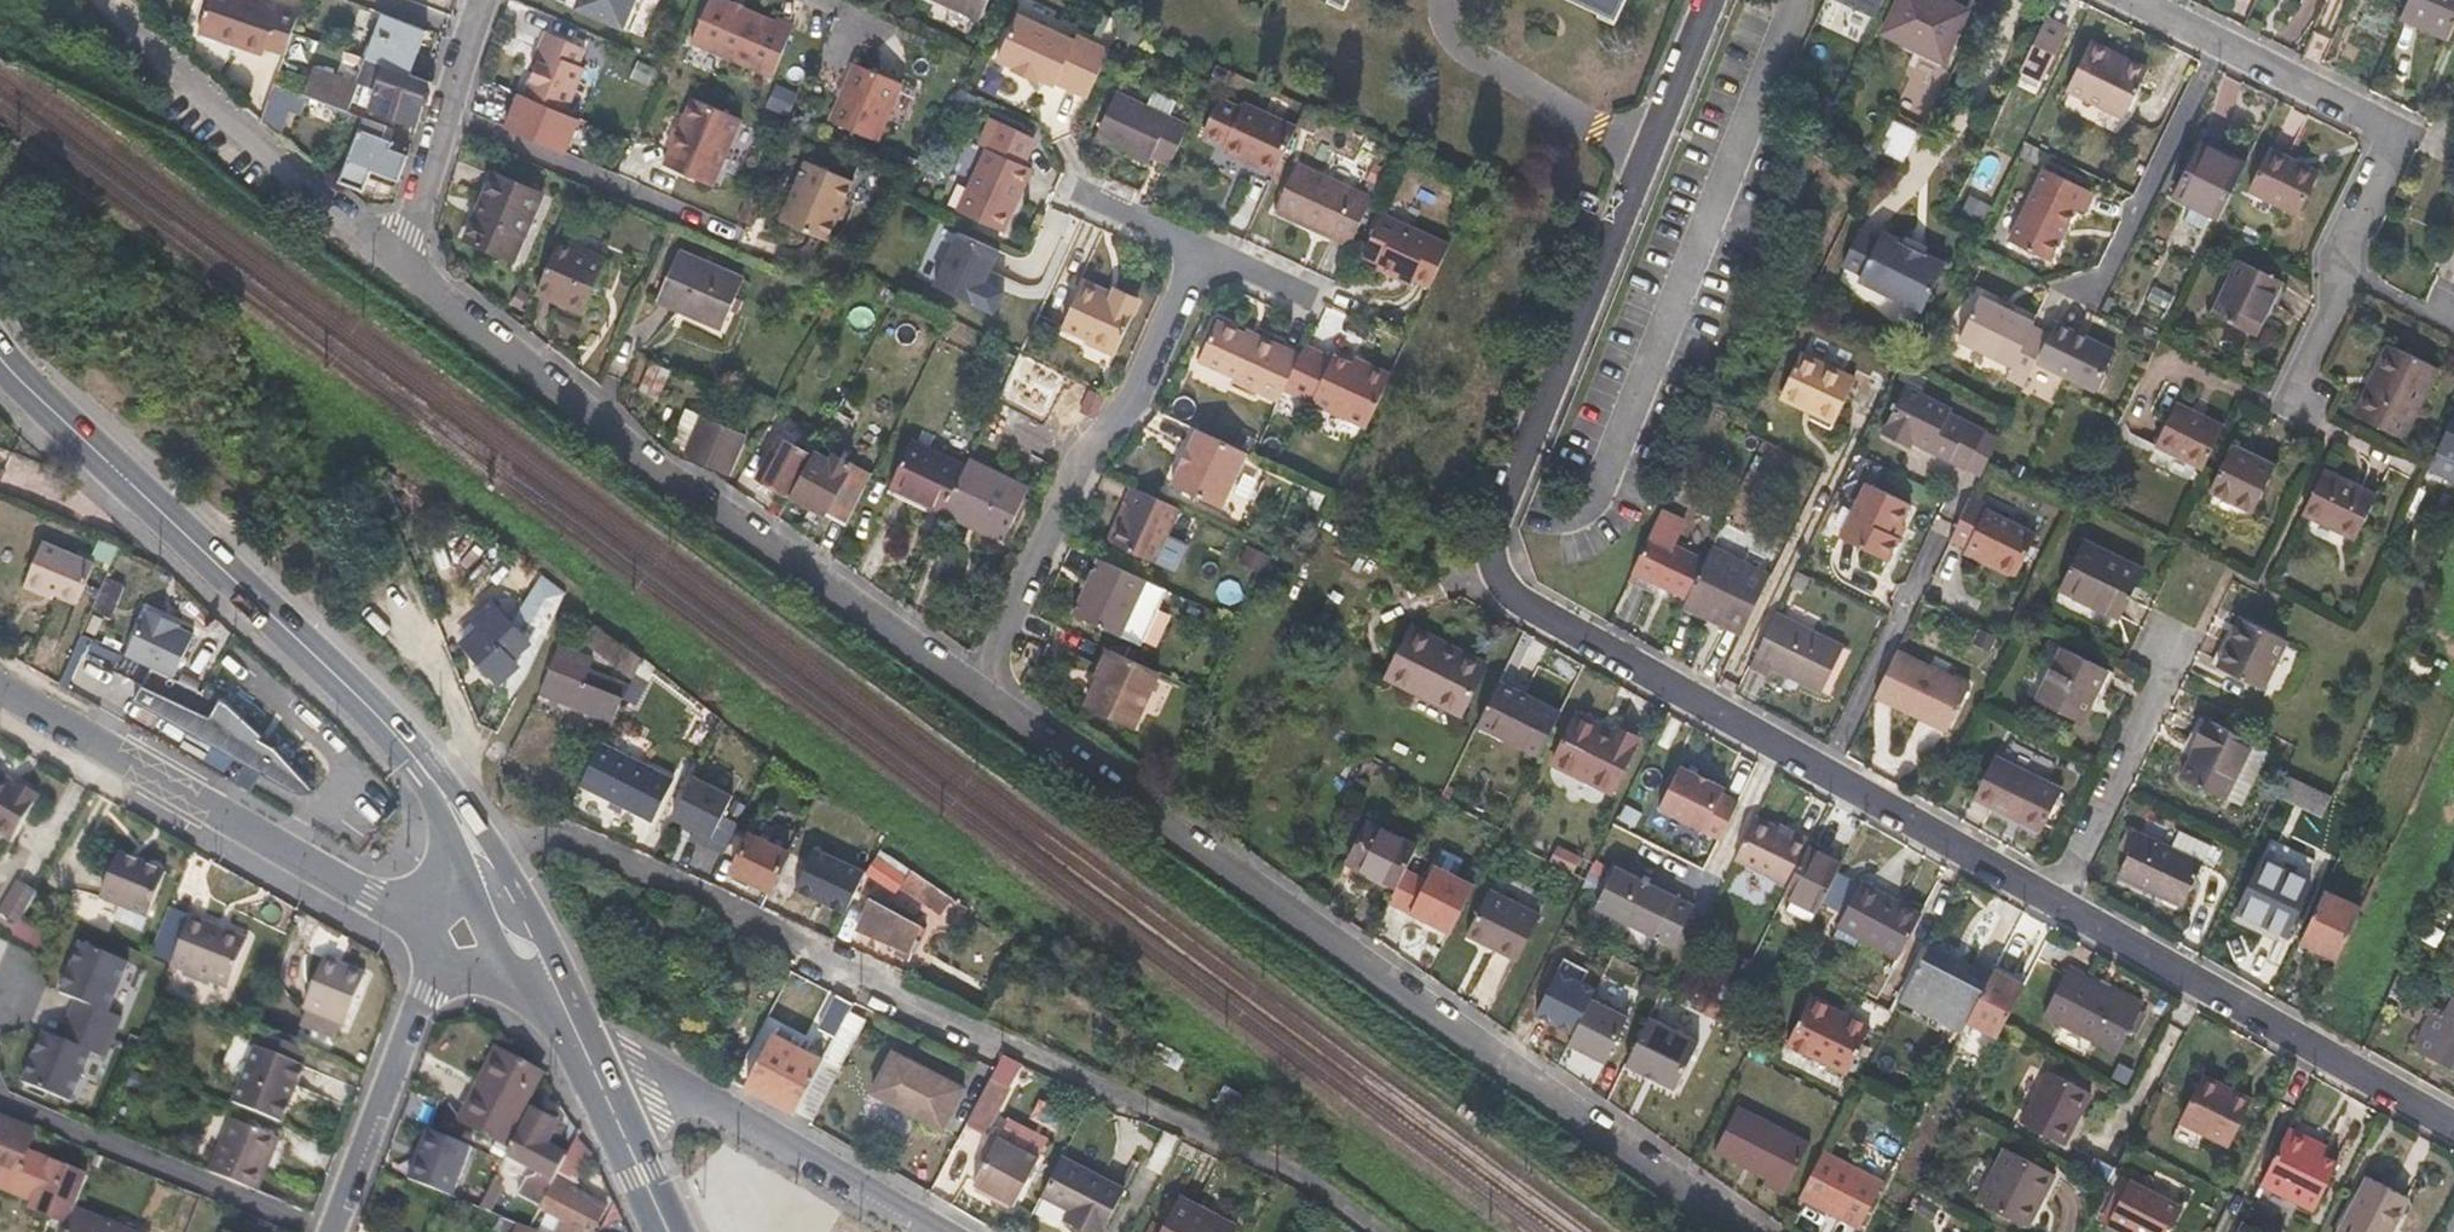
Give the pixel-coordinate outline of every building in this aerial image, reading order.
[(298,15),(257,0),(207,0),(196,31),(260,55),(264,43),(285,51),(292,34),(298,15)] [(575,7),(621,28),(633,0),(565,0),(564,2),(575,7)] [(791,28),(776,21),(774,24),(716,0),(711,0),(692,43),(771,77),(791,28)] [(985,0),(933,0),(976,20),(985,0)] [(1626,0),(1565,0),(1599,17),(1602,13),(1617,20),(1623,5),(1626,0)] [(1878,19),(1886,0),(1836,0),(1878,19)] [(1966,13),(1939,0),(1898,0),(1882,35),(1942,62),(1966,13)] [(2453,29),(2453,0),(2410,0),(2403,17),(2451,37),(2453,29)] [(1088,97),(1109,53),(1075,37),(1072,41),(1016,17),(996,58),(1011,66),(1010,70),(1033,81),(1037,76),(1050,83),(1053,81),(1088,97)] [(405,74),(420,32),(385,18),(368,61),(405,74)] [(2039,75),(2061,31),(2039,20),(2017,66),(2039,75)] [(564,111),(583,67),(576,65),(583,48),(546,32),(536,56),(540,58),(525,94),(564,111)] [(405,74),(368,61),(292,34),(285,51),(272,85),(304,98),(345,112),(359,117),(362,106),(415,124),(428,83),(405,74)] [(2122,118),(2141,78),(2105,61),(2109,54),(2087,44),(2065,92),(2122,118)] [(2145,72),(2109,54),(2105,61),(2141,78),(2145,72)] [(877,143),(902,87),(852,65),(827,123),(877,143)] [(777,84),(768,107),(788,116),(797,93),(777,84)] [(300,111),(304,98),(272,85),(259,119),(277,134),(286,109),(298,113),(300,111)] [(1187,126),(1166,116),(1173,103),(1152,92),(1144,106),(1115,92),(1091,139),(1143,165),(1146,159),(1166,168),(1187,126)] [(342,121),(345,112),(304,98),(300,111),(340,126),(342,121)] [(1274,176),(1296,128),(1244,103),(1241,108),(1219,98),(1202,133),(1225,144),(1222,152),(1274,176)] [(713,186),(740,120),(690,99),(678,129),(674,128),(665,147),(670,150),(663,166),(713,186)] [(407,156),(379,146),(383,137),(371,133),(373,122),(359,117),(345,112),(342,121),(358,127),(339,181),(363,188),(368,171),(397,179),(400,168),(403,170),(407,156)] [(999,231),(1030,167),(1021,163),(1030,144),(1028,134),(996,119),(987,116),(975,141),(985,145),(955,210),(976,220),(999,231)] [(1883,151),(1905,162),(1919,133),(1897,122),(1883,151)] [(2034,167),(2040,153),(2020,142),(2013,157),(2034,167)] [(2219,219),(2245,167),(2200,144),(2175,196),(2219,219)] [(2298,215),(2318,173),(2269,150),(2249,191),(2298,215)] [(842,204),(853,181),(803,162),(778,223),(826,243),(835,221),(842,220),(845,211),(842,204)] [(1349,247),(1372,198),(1294,162),(1271,211),(1349,247)] [(2093,194),(2042,170),(2006,243),(2048,263),(2074,210),(2084,213),(2093,194)] [(495,178),(471,236),(467,244),(513,264),(517,256),(541,197),(495,178)] [(1411,288),(1416,280),(1433,287),(1450,248),(1382,215),(1360,262),(1396,279),(1411,288)] [(987,277),(990,271),(999,250),(959,232),(934,286),(993,313),(1003,290),(990,285),(987,277)] [(1919,258),(1924,246),(1904,237),(1899,249),(1876,238),(1873,245),(1855,238),(1840,270),(1857,279),(1853,289),(1917,318),(1940,268),(1919,258)] [(582,318),(605,263),(557,242),(534,297),(560,307),(582,318)] [(721,328),(741,281),(675,255),(656,301),(721,328)] [(2255,336),(2281,282),(2238,262),(2212,316),(2255,336)] [(1116,352),(1138,304),(1140,297),(1113,285),(1110,292),(1081,279),(1059,325),(1116,352)] [(2165,311),(2172,298),(2152,288),(2146,300),(2165,311)] [(2013,371),(2009,377),(2006,382),(2024,391),(2035,367),(2047,342),(2050,336),(2034,328),(2035,326),(1982,299),(1960,344),(2013,371)] [(1279,397),(1296,358),(1256,338),(1254,342),(1214,324),(1197,362),(1231,377),(1232,381),(1276,402),(1279,397)] [(2094,394),(2113,354),(2055,326),(2050,336),(2047,342),(2035,367),(2094,394)] [(2405,436),(2439,367),(2389,342),(2370,382),(2374,385),(2360,414),(2405,436)] [(1389,378),(1366,368),(1354,362),(1349,371),(1301,349),(1296,358),(1279,397),(1286,395),(1364,432),(1389,378)] [(1778,401),(1814,418),(1832,427),(1853,383),(1799,357),(1778,401)] [(635,394),(654,404),(671,371),(652,361),(635,394)] [(1969,467),(1986,433),(1949,415),(1951,411),(1933,403),(1935,398),(1908,385),(1884,436),(1911,449),(1915,441),(1969,467)] [(1093,422),(1103,399),(1088,394),(1078,416),(1093,422)] [(849,420),(857,407),(843,399),(836,412),(849,420)] [(2204,469),(2225,428),(2175,404),(2155,445),(2204,469)] [(744,437),(703,418),(687,411),(671,444),(687,452),(686,455),(726,474),(744,437)] [(2437,452),(2453,459),(2453,415),(2437,452)] [(1218,507),(1241,453),(1191,429),(1169,484),(1218,507)] [(790,496),(811,457),(777,441),(756,479),(790,496)] [(944,511),(965,467),(910,441),(889,485),(944,511)] [(2256,509),(2276,466),(2234,445),(2212,488),(2256,509)] [(845,525),(870,474),(831,455),(827,461),(813,453),(811,457),(790,496),(845,525)] [(1003,540),(1027,489),(968,461),(965,467),(944,511),(1003,540)] [(2359,539),(2379,496),(2328,471),(2306,514),(2359,539)] [(1884,563),(1902,527),(1896,522),(1904,505),(1860,484),(1834,538),(1884,563)] [(1152,565),(1178,508),(1130,486),(1122,506),(1127,508),(1110,545),(1152,565)] [(1968,551),(1977,558),(2000,569),(2018,577),(2038,535),(1988,511),(1991,506),(1973,496),(1950,543),(1968,551)] [(1688,600),(1706,563),(1687,553),(1672,546),(1682,524),(1660,513),(1653,528),(1631,573),(1688,600)] [(2122,619),(2146,570),(2083,538),(2059,588),(2122,619)] [(75,601),(89,565),(37,545),(20,586),(55,600),(58,595),(75,601)] [(1742,636),(1769,576),(1735,560),(1713,549),(1706,563),(1688,600),(1685,608),(1742,636)] [(1139,647),(1166,590),(1098,557),(1072,616),(1139,647)] [(99,580),(100,607),(119,607),(119,579),(99,580)] [(521,623),(529,626),(545,632),(552,616),(527,607),(521,623)] [(172,680),(190,637),(176,630),(177,627),(143,612),(123,658),(146,669),(172,680)] [(1794,680),(1816,634),(1773,613),(1748,666),(1765,674),(1768,668),(1794,680)] [(533,660),(513,641),(517,636),(494,614),(463,646),(498,683),(498,688),(510,699),(533,660)] [(2266,688),(2289,639),(2244,618),(2221,666),(2266,688)] [(620,645),(596,627),(583,642),(611,664),(615,657),(614,655),(620,645)] [(1485,663),(1443,643),(1412,628),(1388,679),(1460,714),(1485,663)] [(1819,691),(1840,646),(1816,634),(1794,680),(1819,691)] [(601,692),(582,683),(591,660),(554,645),(551,667),(541,693),(591,715),(601,692)] [(2083,723),(2108,669),(2063,648),(2038,701),(2083,723)] [(1129,730),(1156,672),(1111,651),(1097,679),(1103,682),(1099,691),(1093,689),(1084,709),(1129,730)] [(1969,687),(1897,654),(1876,698),(1947,733),(1969,687)] [(259,736),(201,689),(199,691),(172,680),(146,669),(127,702),(236,765),(255,776),(286,795),(297,797),(303,795),(305,792),(270,750),(267,753),(254,742),(259,736)] [(1538,757),(1559,716),(1498,682),(1478,724),(1538,757)] [(2271,749),(2254,742),(2256,739),(2209,714),(2194,743),(2200,745),(2185,774),(2228,795),(2229,794),(2244,803),(2271,749)] [(1574,720),(1571,726),(1551,766),(1609,796),(1635,744),(1615,733),(1611,740),(1574,720)] [(646,822),(670,774),(600,739),(577,787),(646,822)] [(2040,831),(2061,789),(1995,757),(1974,798),(2040,831)] [(243,795),(255,776),(236,765),(224,784),(243,795)] [(1721,795),(1724,790),(1679,767),(1657,810),(1720,842),(1739,804),(1721,795)] [(705,847),(729,795),(691,776),(671,819),(693,830),(688,840),(705,847)] [(2324,819),(2334,797),(2285,776),(2276,796),(2324,819)] [(4,842),(16,824),(34,797),(14,784),(9,790),(0,784),(0,840),(4,842)] [(1783,882),(1803,844),(1806,837),(1789,829),(1786,833),(1756,819),(1736,858),(1783,882)] [(1395,888),(1416,847),(1368,823),(1347,862),(1395,888)] [(2185,902),(2206,858),(2204,857),(2213,840),(2183,824),(2174,842),(2143,826),(2121,871),(2185,902)] [(767,892),(785,853),(748,836),(730,875),(767,892)] [(1818,910),(1842,865),(1803,844),(1783,882),(1780,888),(1818,910)] [(844,912),(863,871),(812,847),(793,888),(844,912)] [(1568,875),(1577,857),(1555,847),(1547,864),(1568,875)] [(166,873),(118,853),(111,869),(99,897),(147,917),(166,873)] [(899,875),(876,856),(863,871),(887,890),(899,875)] [(2286,935),(2310,883),(2259,860),(2234,912),(2286,935)] [(1672,948),(1693,908),(1614,867),(1594,907),(1672,948)] [(939,900),(908,877),(900,888),(931,911),(939,900)] [(36,889),(16,879),(8,891),(29,900),(36,889)] [(1860,885),(1843,918),(1832,938),(1847,947),(1858,926),(1876,894),(1860,885)] [(29,900),(8,891),(0,906),(0,930),(10,934),(29,900)] [(2337,958),(2361,909),(2325,892),(2302,941),(2337,958)] [(1895,959),(1919,917),(1876,894),(1858,926),(1847,947),(1853,949),(1859,939),(1895,959)] [(1513,965),(1534,919),(1486,895),(1463,941),(1513,965)] [(901,952),(908,938),(900,935),(902,931),(890,925),(894,916),(883,911),(880,916),(864,907),(845,947),(886,965),(894,949),(901,952)] [(225,996),(244,948),(187,925),(167,972),(225,996)] [(107,1013),(128,963),(80,944),(59,994),(83,1004),(76,1023),(112,1038),(120,1018),(107,1013)] [(1966,1022),(1988,982),(1927,949),(1902,998),(1962,1031),(1966,1022)] [(332,1045),(336,1031),(342,1032),(360,984),(318,966),(298,1015),(302,1017),(297,1032),(332,1045)] [(2121,1054),(2145,1009),(2071,969),(2047,1015),(2121,1054)] [(1998,1039),(2023,991),(1992,973),(1988,982),(1966,1022),(1998,1039)] [(842,1011),(847,1002),(833,995),(809,1039),(823,1047),(834,1027),(842,1011)] [(2453,997),(2444,1016),(2431,1009),(2409,1054),(2453,1076),(2453,997)] [(1602,1063),(1625,1017),(1589,998),(1566,1044),(1602,1063)] [(1846,1075),(1868,1032),(1809,1002),(1786,1044),(1846,1075)] [(805,1118),(858,1020),(842,1011),(834,1027),(823,1047),(816,1061),(790,1110),(805,1118)] [(1696,1041),(1658,1022),(1647,1017),(1623,1064),(1673,1088),(1682,1071),(1696,1041)] [(68,1102),(89,1053),(103,1059),(112,1038),(76,1023),(67,1043),(41,1033),(20,1083),(68,1102)] [(278,1116),(300,1060),(306,1046),(258,1028),(252,1042),(232,1096),(278,1116)] [(790,1110),(816,1061),(769,1036),(742,1086),(788,1112),(790,1110)] [(519,1110),(539,1071),(500,1051),(494,1047),(457,1120),(509,1145),(526,1113),(519,1110)] [(938,1130),(960,1088),(890,1052),(868,1094),(938,1130)] [(992,1067),(988,1077),(1005,1086),(1016,1063),(999,1056),(992,1067)] [(2065,1146),(2092,1094),(2048,1071),(2021,1123),(2065,1146)] [(2232,1148),(2256,1100),(2235,1090),(2233,1093),(2226,1090),(2227,1085),(2207,1075),(2183,1123),(2232,1148)] [(983,1131),(1005,1086),(988,1077),(965,1122),(983,1131)] [(1038,1104),(1032,1120),(1053,1128),(1059,1113),(1038,1104)] [(554,1122),(555,1119),(529,1105),(526,1113),(509,1145),(505,1154),(536,1170),(553,1179),(566,1156),(554,1150),(543,1144),(554,1122)] [(1788,1134),(1756,1119),(1732,1108),(1710,1151),(1764,1179),(1758,1186),(1781,1198),(1808,1145),(1788,1134)] [(268,1153),(276,1130),(231,1112),(209,1167),(255,1185),(268,1153)] [(1006,1120),(998,1137),(1039,1158),(1047,1142),(1006,1120)] [(7,1192),(36,1203),(33,1211),(65,1224),(71,1210),(84,1177),(22,1152),(29,1133),(0,1122),(0,1189),(7,1192)] [(565,1128),(554,1122),(543,1144),(554,1150),(565,1128)] [(452,1183),(463,1157),(468,1143),(429,1127),(410,1176),(449,1192),(452,1183)] [(2314,1206),(2338,1160),(2325,1153),(2329,1146),(2293,1127),(2265,1178),(2314,1206)] [(1161,1172),(1179,1138),(1167,1132),(1149,1166),(1161,1172)] [(562,1187),(566,1180),(573,1183),(587,1157),(577,1136),(566,1156),(553,1179),(540,1203),(539,1205),(561,1217),(553,1231),(586,1231),(588,1228),(595,1230),(597,1227),(607,1203),(592,1194),(589,1202),(562,1187)] [(1015,1205),(1039,1158),(998,1137),(975,1183),(1015,1205)] [(2030,1227),(2057,1174),(2007,1147),(1979,1200),(2030,1227)] [(1858,1227),(1882,1182),(1821,1150),(1796,1195),(1858,1227)] [(478,1205),(494,1174),(496,1170),(463,1157),(452,1183),(449,1192),(478,1205)] [(1124,1189),(1061,1157),(1042,1195),(1066,1208),(1059,1219),(1084,1231),(1102,1231),(1124,1189)] [(2109,1188),(2116,1174),(2097,1164),(2089,1178),(2109,1188)] [(553,1179),(536,1170),(533,1176),(524,1178),(517,1192),(540,1203),(553,1179)] [(2410,1204),(2371,1181),(2342,1231),(2394,1231),(2410,1204)] [(2185,1206),(2133,1182),(2109,1228),(2117,1231),(2172,1231),(2185,1206)] [(1232,1228),(1175,1198),(1157,1231),(1230,1231),(1232,1228)] [(71,1210),(65,1224),(61,1231),(125,1231),(71,1210)] [(516,1224),(513,1231),(535,1231),(516,1224)]
